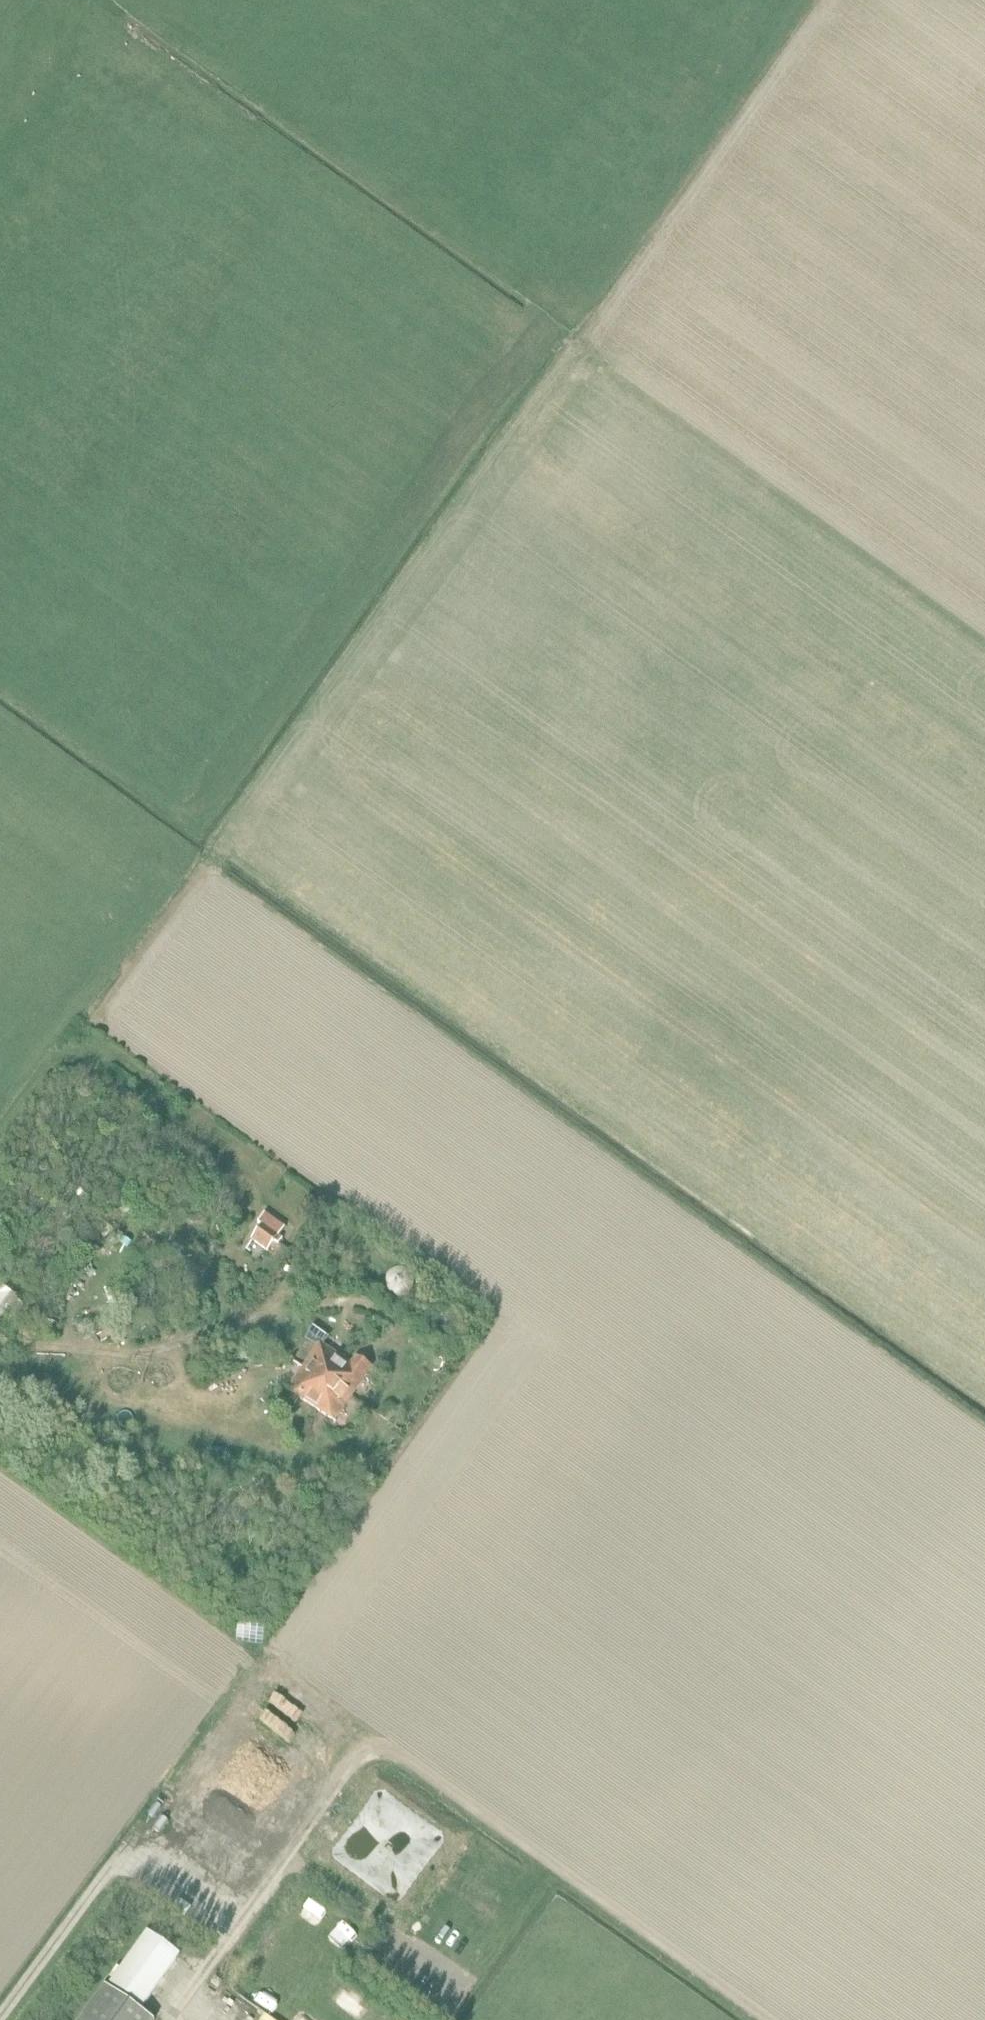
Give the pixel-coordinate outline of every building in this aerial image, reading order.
[(205,1222),(203,1210),(186,1214),(188,1221),(193,1225),(205,1222)] [(278,1246),(283,1240),(279,1237),(272,1232),(278,1225),(265,1215),(258,1224),(262,1227),(253,1241),(268,1252),(274,1243),(278,1246)] [(289,1237),(281,1248),(289,1254),(297,1243),(289,1237)] [(296,1380),(288,1391),(305,1403),(303,1407),(315,1415),(318,1412),(334,1423),(371,1370),(356,1360),(352,1367),(323,1347),(328,1341),(314,1331),(308,1339),(319,1347),(303,1370),(292,1362),(285,1372),(296,1380)] [(146,1934),(109,1986),(140,2008),(177,1957),(146,1934)] [(104,1988),(81,2019),(150,2019),(104,1988)]
